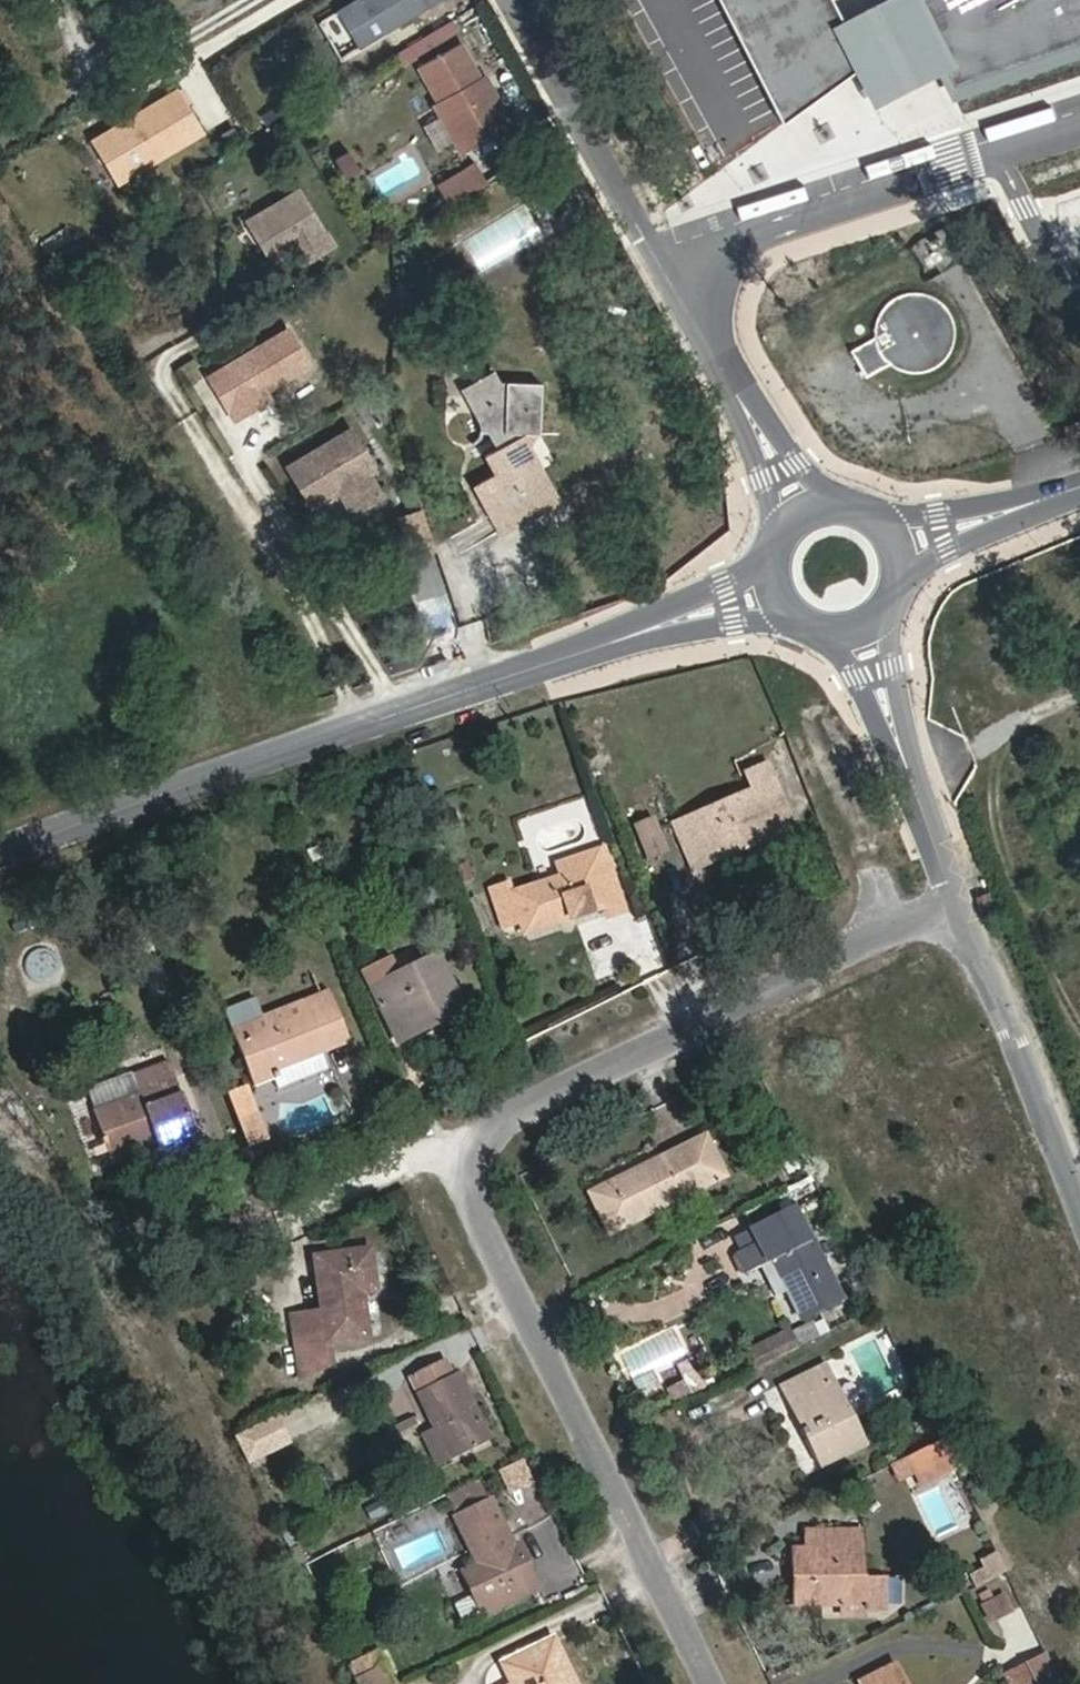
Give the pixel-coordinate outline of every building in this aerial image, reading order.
[(338,12),(360,48),(439,0),(358,0),(338,12)] [(824,181),(1079,97),(1079,0),(700,0),(824,181)] [(462,151),(511,123),(501,106),(497,109),(481,81),(460,43),(420,66),(441,103),(437,106),(462,151)] [(481,81),(497,109),(501,106),(486,78),(481,81)] [(179,92),(93,142),(118,184),(204,134),(179,92)] [(336,179),(353,171),(342,148),(325,156),(336,179)] [(476,163),(437,186),(449,206),(488,183),(476,163)] [(302,189),(246,221),(271,263),(294,250),(300,246),(309,262),(335,247),(302,189)] [(460,232),(474,269),(541,245),(528,208),(460,232)] [(294,250),(303,266),(309,262),(300,246),(294,250)] [(874,337),(851,351),(866,377),(889,363),(891,365),(897,369),(911,372),(922,371),(931,368),(942,359),(950,348),(952,341),(953,327),(949,314),(941,303),(930,295),(923,293),(909,292),(902,293),(896,296),(884,304),(877,316),(873,329),(873,336),(874,337)] [(281,382),(310,365),(289,329),(209,376),(235,420),(271,399),(266,391),(270,388),(268,384),(279,377),(281,382)] [(539,434),(540,383),(505,382),(500,382),(493,370),(460,389),(479,424),(479,429),(489,429),(499,447),(484,455),(494,474),(472,486),(499,533),(559,499),(542,470),(528,478),(516,456),(530,448),(522,434),(539,434)] [(270,388),(281,382),(279,377),(268,384),(270,388)] [(374,470),(351,431),(288,468),(312,507),(339,491),(353,514),(382,497),(368,474),(374,470)] [(530,448),(539,434),(522,434),(530,448)] [(542,470),(530,448),(516,456),(528,478),(542,470)] [(424,634),(455,625),(433,547),(402,556),(424,634)] [(794,827),(768,765),(746,775),(753,792),(675,825),(687,855),(704,849),(708,858),(737,845),(739,850),(794,827)] [(666,851),(653,820),(637,827),(650,858),(666,851)] [(708,858),(704,849),(687,855),(693,869),(739,850),(737,845),(708,858)] [(608,861),(604,849),(557,864),(561,877),(608,861)] [(622,902),(608,861),(561,877),(512,893),(508,884),(492,889),(504,927),(520,922),(524,934),(604,908),(622,902)] [(993,908),(988,895),(978,899),(983,912),(993,908)] [(625,912),(622,902),(604,908),(607,917),(625,912)] [(463,1010),(436,955),(400,973),(371,987),(398,1042),(416,1034),(413,1028),(443,1013),(446,1019),(463,1010)] [(371,987),(400,973),(392,958),(364,971),(371,987)] [(322,1055),(351,1044),(329,989),(299,1001),(303,1014),(237,1040),(254,1082),(272,1075),(278,1090),(329,1070),(322,1055)] [(237,1040),(303,1014),(299,1001),(263,1015),(256,997),(225,1010),(237,1040)] [(416,1034),(446,1019),(443,1013),(413,1028),(416,1034)] [(197,1136),(169,1061),(88,1090),(112,1158),(156,1142),(159,1150),(197,1136)] [(265,1138),(245,1089),(229,1096),(249,1145),(265,1138)] [(723,1175),(704,1137),(682,1149),(701,1187),(723,1175)] [(701,1187),(682,1149),(591,1194),(610,1232),(701,1187)] [(842,1300),(813,1241),(809,1242),(785,1193),(745,1213),(754,1232),(738,1240),(743,1250),(734,1255),(733,1258),(740,1273),(746,1274),(773,1260),(802,1320),(842,1300)] [(369,1338),(363,1299),(358,1300),(357,1294),(363,1293),(376,1291),(370,1249),(315,1257),(323,1314),(292,1318),(300,1378),(332,1363),(329,1343),(369,1338)] [(820,1335),(813,1322),(791,1333),(789,1328),(747,1350),(755,1367),(820,1335)] [(490,1441),(457,1373),(451,1375),(443,1360),(410,1376),(418,1392),(436,1431),(450,1458),(451,1460),(490,1441)] [(866,1443),(827,1365),(780,1388),(789,1405),(792,1403),(804,1427),(800,1429),(819,1466),(866,1443)] [(804,1427),(792,1403),(789,1405),(800,1429),(804,1427)] [(398,1433),(425,1420),(422,1414),(395,1427),(398,1433)] [(450,1458),(436,1431),(423,1437),(437,1464),(450,1458)] [(920,1488),(956,1469),(941,1440),(888,1465),(897,1483),(914,1475),(920,1488)] [(490,1497),(480,1479),(447,1495),(456,1513),(490,1497)] [(539,1588),(522,1554),(519,1555),(515,1548),(490,1497),(456,1513),(450,1516),(473,1563),(458,1570),(470,1596),(480,1617),(539,1588)] [(884,1610),(883,1577),(862,1577),(861,1531),(806,1531),(807,1550),(793,1550),(793,1567),(806,1567),(806,1586),(794,1586),(794,1606),(842,1607),(861,1607),(861,1610),(884,1610)] [(1006,1572),(996,1551),(980,1559),(984,1566),(969,1574),(975,1587),(1006,1572)] [(806,1586),(806,1567),(793,1567),(794,1586),(806,1586)] [(990,1623),(1012,1612),(1003,1594),(981,1606),(990,1623)] [(480,1617),(470,1596),(454,1604),(464,1625),(480,1617)] [(861,1610),(861,1607),(842,1607),(842,1618),(861,1618),(861,1610)] [(568,1681),(572,1679),(553,1639),(503,1664),(513,1683),(569,1683),(568,1681)] [(353,1679),(384,1664),(377,1651),(347,1666),(353,1679)] [(1045,1652),(1025,1662),(1036,1683),(1060,1683),(1061,1683),(1045,1652)] [(1025,1662),(1004,1673),(1010,1683),(1036,1683),(1025,1662)] [(384,1664),(353,1679),(356,1683),(394,1683),(384,1664)] [(896,1664),(858,1682),(859,1683),(906,1683),(896,1664)]
